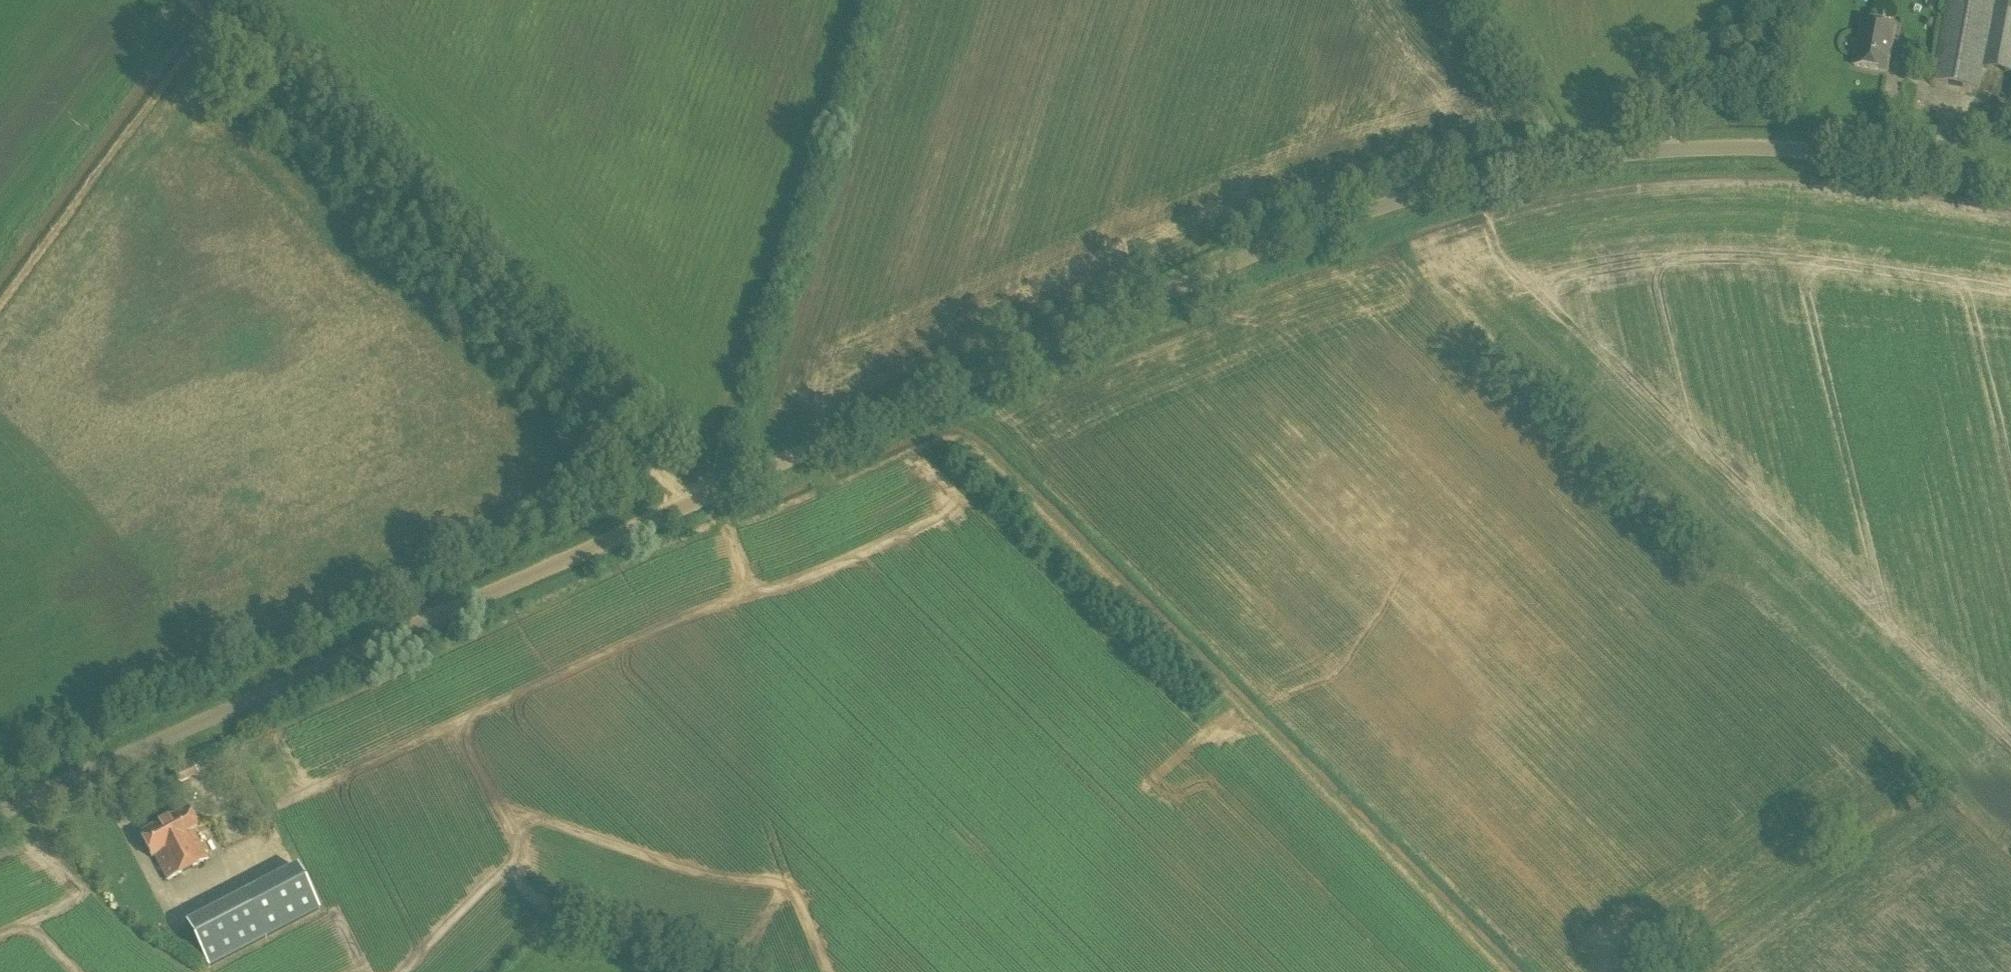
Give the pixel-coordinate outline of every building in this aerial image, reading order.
[(1995,3),(1996,0),(1949,0),(1934,81),(1979,89),(1983,68),(2010,73),(2006,96),(2010,97),(2010,5),(1995,3)] [(1887,72),(1895,27),(1863,21),(1854,66),(1887,72)] [(168,881),(207,860),(192,831),(197,829),(188,810),(140,836),(151,858),(155,856),(168,881)] [(260,888),(290,876),(273,838),(244,850),(260,888)] [(185,925),(208,969),(267,939),(244,895),(185,925)]
